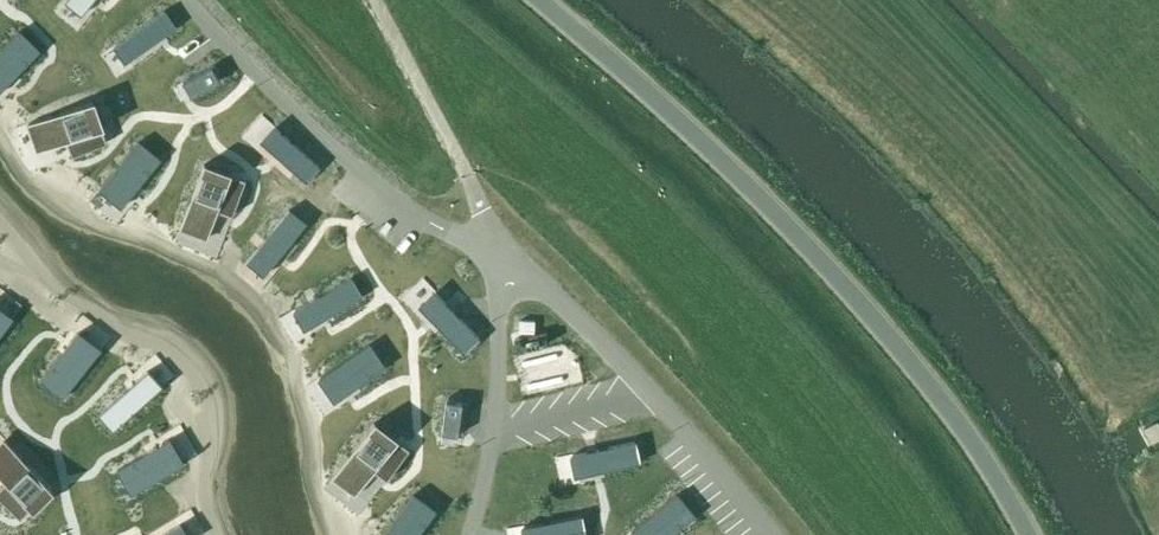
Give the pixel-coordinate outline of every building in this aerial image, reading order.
[(27,15),(50,9),(48,0),(23,0),(27,15)] [(10,32),(0,4),(0,35),(10,32)] [(147,38),(167,30),(157,6),(137,14),(147,38)] [(98,34),(103,62),(125,58),(119,29),(98,34)] [(0,61),(0,89),(24,84),(19,57),(0,61)] [(163,85),(170,111),(196,104),(189,79),(163,85)] [(215,104),(234,102),(232,85),(213,87),(215,104)] [(85,90),(32,123),(48,147),(100,114),(85,90)] [(252,123),(227,129),(236,167),(261,160),(252,123)] [(137,166),(145,192),(157,188),(149,162),(137,166)] [(189,222),(215,234),(239,180),(213,169),(189,222)] [(93,208),(104,203),(94,178),(83,183),(93,208)] [(187,228),(162,232),(167,260),(191,256),(187,228)] [(403,284),(316,305),(332,368),(418,347),(403,284)] [(524,359),(537,388),(570,373),(556,344),(524,359)] [(148,381),(152,418),(178,415),(174,378),(148,381)] [(402,436),(378,420),(342,471),(365,487),(402,436)] [(604,420),(586,435),(603,455),(621,441),(604,420)] [(1158,436),(1158,426),(1156,421),(1144,428),(1143,428),(1150,441),(1151,440),(1158,436)] [(12,439),(0,450),(0,468),(33,505),(54,486),(12,439)] [(178,489),(202,481),(192,451),(169,458),(178,489)] [(611,468),(621,483),(647,465),(637,451),(611,468)] [(135,501),(158,494),(150,472),(127,479),(135,501)] [(332,505),(344,503),(338,476),(327,478),(332,505)] [(671,485),(651,494),(663,521),(683,512),(671,485)] [(544,517),(561,534),(566,534),(572,529),(553,509),(544,517)] [(0,515),(0,534),(12,534),(6,514),(0,515)] [(196,524),(199,534),(226,534),(220,517),(196,524)] [(145,534),(171,534),(168,525),(145,532),(145,534)]
